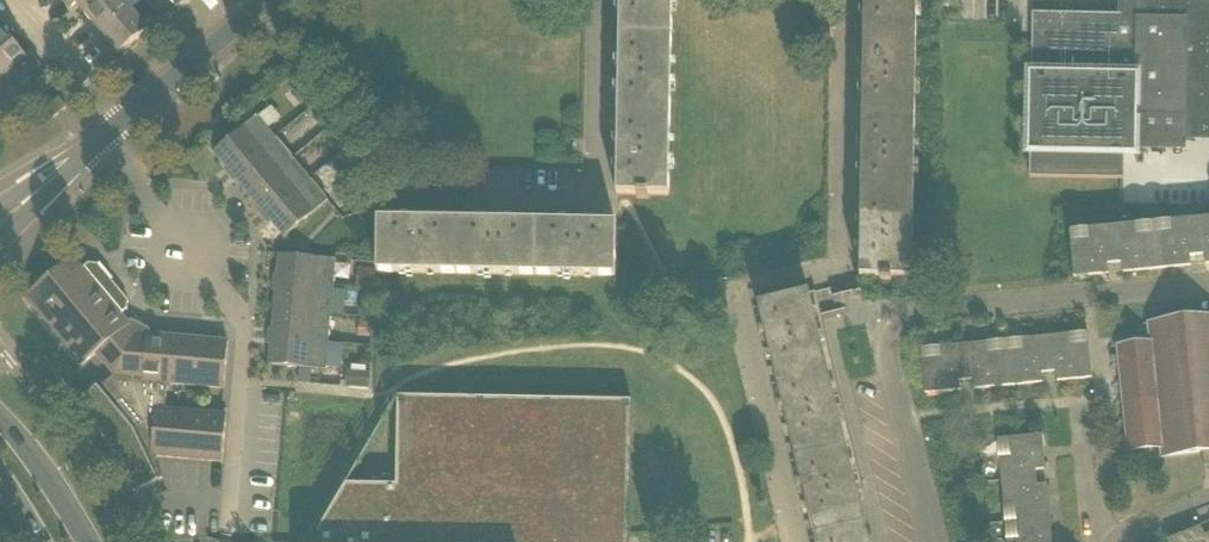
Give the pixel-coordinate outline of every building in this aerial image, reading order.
[(103,0),(65,0),(72,8),(77,4),(86,14),(103,0)] [(130,11),(121,0),(103,0),(86,14),(93,23),(88,27),(97,38),(130,11)] [(161,21),(144,0),(130,11),(97,38),(105,47),(110,43),(119,55),(161,21)] [(673,0),(621,0),(621,36),(672,37),(673,0)] [(865,41),(916,42),(917,0),(865,0),(865,41)] [(1121,16),(1033,14),(1032,73),(1029,73),(1027,153),(1030,153),(1030,178),(1124,179),(1124,155),(1137,155),(1138,148),(1184,149),(1184,138),(1208,138),(1208,0),(1121,0),(1121,16)] [(29,52),(25,56),(3,30),(0,32),(0,68),(11,81),(19,74),(24,81),(41,67),(29,52)] [(671,117),(672,37),(621,36),(619,116),(671,117)] [(863,120),(915,121),(916,42),(865,41),(863,120)] [(2,88),(11,81),(0,68),(0,85),(2,88)] [(300,105),(310,96),(302,86),(291,94),(300,105)] [(55,118),(67,108),(60,99),(48,109),(55,118)] [(332,122),(323,112),(322,112),(314,119),(322,130),(332,122)] [(275,137),(258,116),(214,152),(232,174),(275,137)] [(619,116),(618,195),(638,195),(638,199),(649,199),(649,196),(669,196),(671,117),(619,116)] [(862,199),(914,200),(915,121),(863,120),(862,199)] [(357,141),(346,129),(337,137),(339,139),(347,149),(357,141)] [(293,159),(275,137),(232,174),(249,195),(293,159)] [(310,180),(293,159),(249,195),(267,216),(310,180)] [(267,216),(285,237),(328,201),(310,180),(267,216)] [(358,201),(358,184),(347,184),(346,201),(358,201)] [(892,279),(912,279),(913,279),(914,200),(862,199),(861,278),(881,278),(881,282),(892,282),(892,279)] [(1195,220),(1198,255),(1205,255),(1206,265),(1208,264),(1208,219),(1195,220)] [(1191,266),(1190,256),(1198,255),(1195,220),(1153,224),(1158,269),(1191,266)] [(458,222),(379,221),(378,273),(457,275),(458,222)] [(457,275),(536,276),(537,224),(458,222),(457,275)] [(616,278),(616,225),(537,224),(536,276),(616,278)] [(1115,263),(1123,263),(1124,272),(1158,269),(1153,224),(1112,228),(1115,263)] [(1109,274),(1108,264),(1115,263),(1112,228),(1070,233),(1074,277),(1109,274)] [(336,261),(280,255),(278,282),(334,288),(336,261)] [(130,326),(122,316),(128,311),(129,302),(99,266),(89,265),(83,270),(74,258),(26,297),(83,365),(97,354),(128,328),(130,326)] [(374,292),(376,270),(360,269),(358,291),(374,292)] [(332,315),(334,288),(278,282),(275,310),(332,315)] [(348,293),(347,303),(358,304),(358,294),(348,293)] [(806,295),(759,306),(816,541),(869,541),(809,294),(806,295)] [(360,298),(359,311),(373,313),(374,299),(360,298)] [(329,343),(332,315),(275,310),(272,338),(329,343)] [(1150,325),(1152,344),(1119,347),(1129,450),(1162,447),(1163,456),(1203,452),(1204,467),(1208,466),(1208,319),(1150,325)] [(370,338),(372,323),(360,322),(358,337),(370,338)] [(229,342),(155,335),(155,339),(146,335),(128,328),(97,354),(115,376),(104,386),(101,383),(77,403),(112,444),(134,492),(161,478),(155,465),(156,456),(223,462),(225,442),(226,426),(227,415),(166,410),(168,384),(225,389),(229,342)] [(1071,345),(1070,334),(1046,337),(1050,372),(1057,372),(1058,381),(1092,378),(1089,343),(1071,345)] [(1046,337),(1022,339),(1023,349),(1006,351),(1009,386),(1043,383),(1042,373),(1050,372),(1046,337)] [(270,365),(327,370),(329,343),(272,338),(270,365)] [(989,353),(988,343),(963,345),(967,380),(974,380),(975,389),(1009,386),(1006,351),(989,353)] [(963,345),(939,347),(940,357),(923,359),(926,394),(960,391),(959,381),(967,380),(963,345)] [(371,389),(372,372),(356,371),(348,371),(347,387),(371,389)] [(397,486),(347,485),(314,541),(629,541),(632,402),(632,377),(455,374),(455,399),(398,398),(397,486)] [(1043,435),(998,440),(1002,481),(1037,478),(1036,471),(1046,470),(1043,435)] [(1051,518),(1048,484),(1038,485),(1037,478),(1002,481),(1006,523),(1051,518)] [(1051,518),(1006,523),(1008,541),(1053,541),(1051,518)] [(1205,536),(1201,527),(1169,540),(1170,541),(1208,541),(1208,534),(1205,536)]
